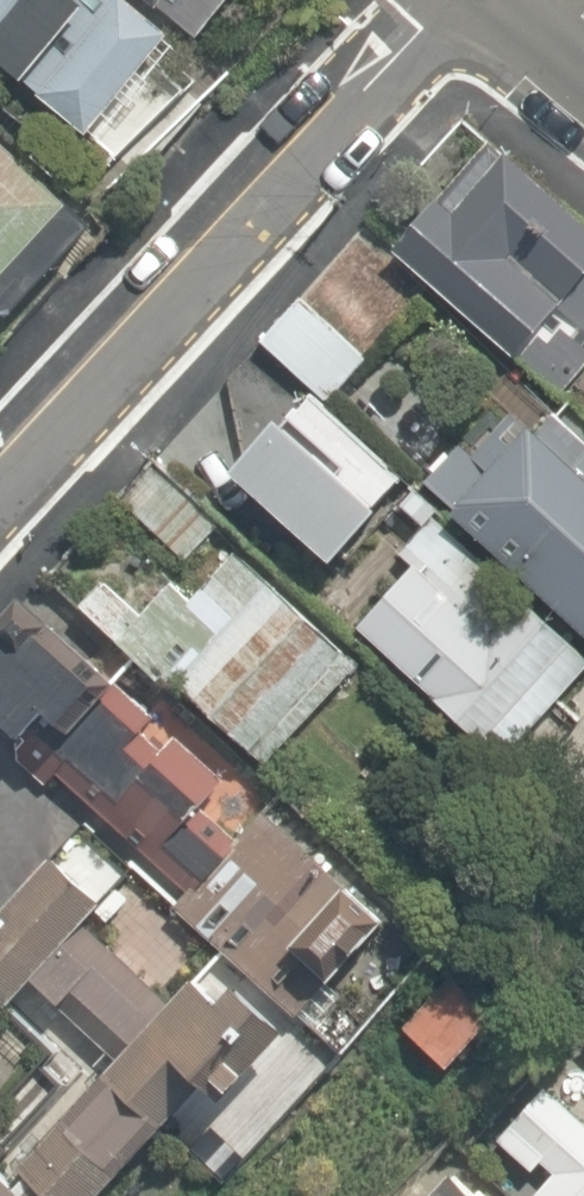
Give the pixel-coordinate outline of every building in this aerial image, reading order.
[(39,96),(88,135),(96,125),(110,137),(154,83),(141,73),(173,35),(130,0),(0,0),(0,60),(42,93),(39,96)] [(159,11),(162,7),(203,40),(235,0),(145,0),(159,11)] [(95,229),(0,141),(0,309),(10,319),(95,229)] [(395,252),(515,359),(517,355),(564,395),(583,372),(583,218),(512,154),(509,158),(491,143),(395,252)] [(371,357),(303,297),(263,342),(331,403),(371,357)] [(283,420),(234,473),(336,566),(385,513),(379,507),(406,478),(314,395),(288,424),(283,420)] [(455,514),(583,629),(583,437),(557,413),(541,433),(535,427),(533,430),(515,413),(477,456),(463,444),(454,455),(448,451),(432,468),(438,474),(428,483),(458,511),(455,514)] [(118,499),(186,562),(227,519),(157,457),(118,499)] [(359,627),(504,756),(583,666),(583,653),(526,602),(522,607),(428,524),(400,555),(413,567),(359,627)] [(106,579),(81,607),(162,683),(166,679),(171,683),(175,679),(269,766),(364,664),(241,549),(193,601),(173,582),(144,614),(106,579)] [(27,598),(0,627),(0,720),(25,743),(15,756),(49,788),(60,775),(189,895),(176,910),(314,1033),(346,996),(331,982),(388,923),(262,809),(239,836),(204,806),(228,779),(179,736),(163,751),(146,734),(158,718),(27,598)] [(239,993),(223,1011),(196,986),(174,1010),(82,925),(134,869),(84,824),(0,915),(0,1001),(7,1008),(17,997),(45,1023),(59,1007),(109,1053),(98,1065),(109,1075),(10,1183),(0,1174),(0,1195),(101,1195),(206,1083),(224,1099),(284,1035),(239,993)] [(449,1071),(494,1026),(469,1001),(424,1046),(449,1071)] [(541,1195),(583,1195),(583,1147),(541,1195)] [(481,1186),(477,1190),(454,1169),(429,1195),(492,1195),(481,1186)]
